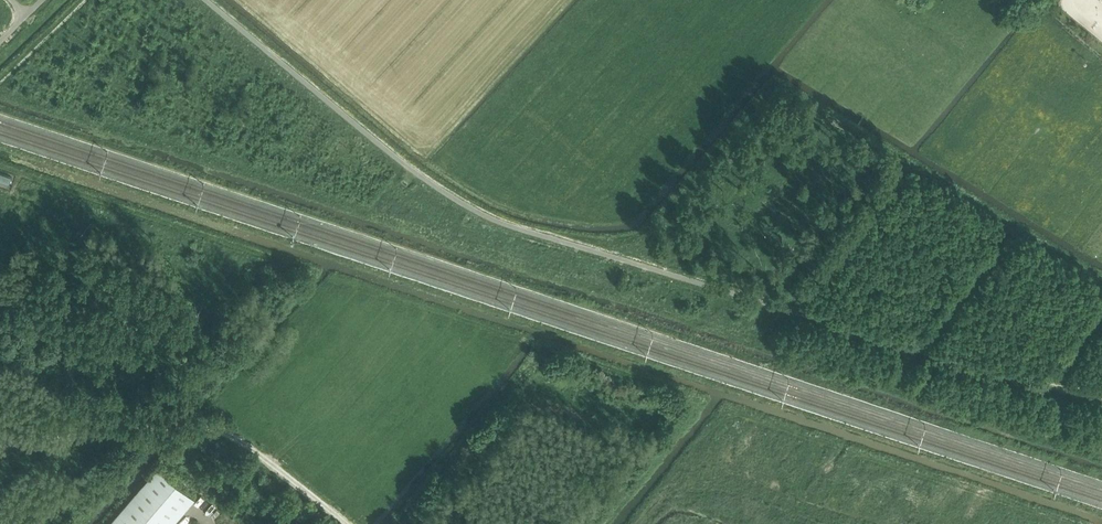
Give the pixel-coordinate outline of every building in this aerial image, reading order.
[(0,173),(0,181),(10,184),(12,177),(0,173)] [(111,523),(176,523),(196,500),(158,468),(111,523)]
